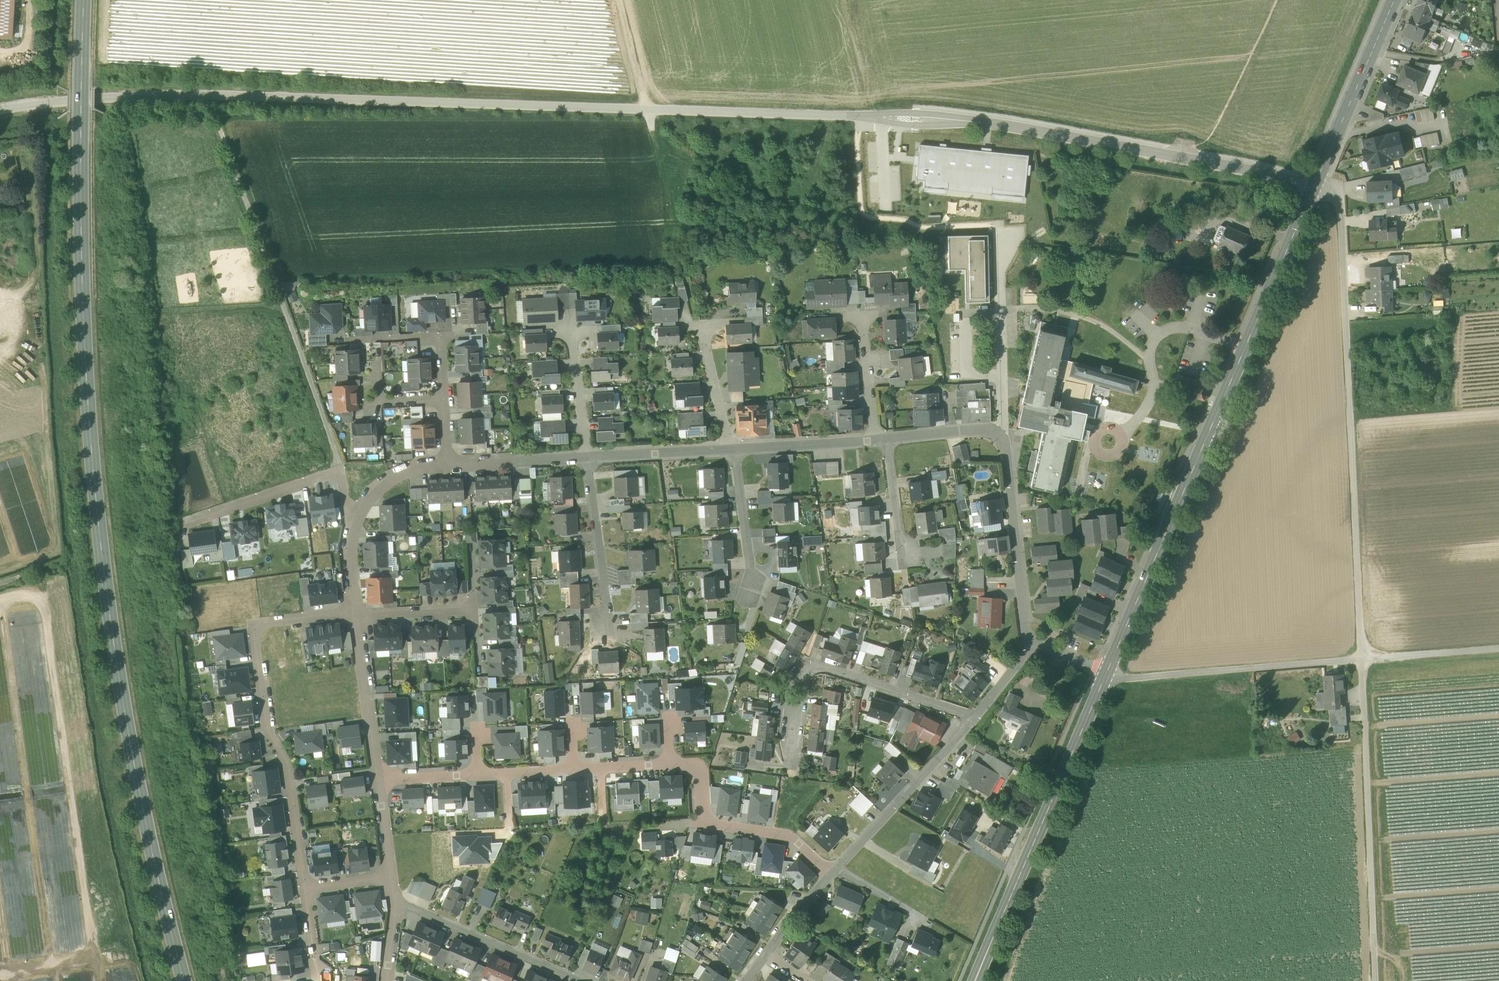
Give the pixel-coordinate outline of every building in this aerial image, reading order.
[(11,37),(14,0),(0,0),(0,37),(11,37)] [(1418,0),(1414,11),(1431,18),(1433,13),(1435,8),(1418,0)] [(1460,9),(1459,12),(1464,13),(1466,5),(1459,3),(1457,8),(1460,9)] [(1444,11),(1435,8),(1433,13),(1442,17),(1444,11)] [(1414,11),(1410,21),(1427,28),(1429,23),(1431,18),(1414,11)] [(1433,13),(1431,18),(1440,21),(1442,17),(1433,13)] [(1438,26),(1440,21),(1431,18),(1429,23),(1438,26)] [(1420,44),(1427,28),(1410,21),(1403,37),(1413,41),(1420,44)] [(1448,37),(1454,39),(1457,41),(1461,32),(1456,30),(1455,32),(1443,27),(1440,34),(1448,37)] [(1413,41),(1403,37),(1400,43),(1410,47),(1413,41)] [(1474,39),(1471,45),(1480,48),(1483,42),(1474,39)] [(1453,43),(1447,41),(1442,51),(1449,54),(1453,43)] [(1465,60),(1466,66),(1475,64),(1473,58),(1465,60)] [(1450,62),(1451,69),(1463,66),(1462,60),(1450,62)] [(1413,70),(1426,75),(1430,64),(1417,62),(1413,70)] [(1430,64),(1426,75),(1439,72),(1442,63),(1433,65),(1430,64)] [(1399,84),(1419,92),(1426,75),(1413,70),(1405,67),(1398,84),(1399,84)] [(1426,75),(1419,92),(1429,97),(1439,72),(1426,75)] [(1403,98),(1397,95),(1399,91),(1396,89),(1383,84),(1377,98),(1378,99),(1387,103),(1393,105),(1394,104),(1399,106),(1403,98)] [(1399,106),(1406,109),(1409,101),(1403,98),(1399,106)] [(1384,111),(1387,103),(1378,99),(1375,107),(1384,111)] [(1421,110),(1423,122),(1435,119),(1432,108),(1421,110)] [(1367,121),(1367,122),(1385,118),(1384,114),(1372,109),(1367,121)] [(1415,112),(1417,123),(1423,122),(1421,111),(1415,112)] [(1422,146),(1423,148),(1440,144),(1438,132),(1420,136),(1422,146)] [(1370,168),(1371,169),(1381,167),(1381,165),(1393,162),(1392,158),(1404,155),(1399,133),(1386,136),(1374,139),(1374,138),(1364,140),(1366,149),(1363,150),(1366,161),(1368,160),(1370,168)] [(1416,148),(1422,146),(1420,136),(1414,137),(1416,148)] [(1028,155),(919,145),(916,180),(924,181),(923,188),(924,188),(946,190),(947,190),(947,189),(947,183),(991,188),(990,194),(991,194),(1022,197),(1024,198),(1028,155)] [(1441,159),(1431,161),(1433,168),(1443,166),(1441,159)] [(1363,170),(1370,168),(1368,160),(1366,161),(1361,162),(1363,170)] [(1411,166),(1414,178),(1420,177),(1417,165),(1411,166)] [(1400,169),(1402,181),(1414,178),(1411,166),(1400,169)] [(1462,168),(1449,171),(1452,181),(1464,178),(1462,168)] [(1393,201),(1393,197),(1393,183),(1393,181),(1367,183),(1368,202),(1386,201),(1393,201)] [(947,189),(990,194),(991,188),(947,183),(947,189)] [(1397,183),(1393,183),(1393,197),(1399,197),(1401,197),(1401,187),(1397,183)] [(1400,206),(1399,197),(1393,197),(1393,201),(1386,201),(1386,208),(1400,206)] [(1447,197),(1439,199),(1441,209),(1449,207),(1447,197)] [(1433,210),(1441,209),(1439,199),(1439,198),(1430,200),(1433,210)] [(1417,202),(1400,206),(1400,214),(1418,211),(1418,208),(1417,202)] [(1387,217),(1400,214),(1400,206),(1386,208),(1387,217)] [(1159,227),(1182,233),(1184,225),(1161,219),(1159,227)] [(1370,239),(1389,238),(1388,228),(1387,221),(1387,220),(1372,221),(1373,228),(1370,228),(1370,239)] [(1397,220),(1387,221),(1388,228),(1397,228),(1397,220)] [(1214,242),(1221,245),(1228,228),(1222,225),(1219,226),(1213,239),(1214,242)] [(1157,227),(1156,233),(1182,239),(1183,233),(1182,233),(1159,227),(1157,227)] [(1221,245),(1242,254),(1249,236),(1228,227),(1228,228),(1221,245)] [(1397,228),(1388,228),(1389,238),(1399,238),(1398,228),(1397,228)] [(1461,228),(1452,228),(1452,237),(1461,237),(1461,228)] [(969,303),(989,302),(987,235),(947,236),(948,270),(964,270),(968,269),(969,303)] [(1388,263),(1402,263),(1402,255),(1388,256),(1388,263)] [(1373,277),(1373,290),(1390,290),(1390,280),(1389,267),(1367,268),(1368,277),(1373,277)] [(891,302),(891,304),(901,304),(905,303),(904,283),(886,284),(886,276),(871,276),(872,288),(875,288),(875,297),(868,297),(868,303),(891,302)] [(856,279),(844,280),(845,291),(857,291),(856,279)] [(1400,279),(1390,280),(1390,290),(1391,289),(1401,289),(1400,279)] [(844,280),(816,281),(817,290),(806,290),(807,308),(830,307),(830,305),(830,303),(845,302),(845,291),(844,280)] [(806,282),(806,290),(817,290),(816,281),(814,281),(806,282)] [(727,302),(729,304),(733,304),(735,302),(739,301),(739,302),(746,302),(755,301),(755,292),(754,292),(753,283),(729,284),(729,290),(730,290),(731,296),(730,296),(729,296),(727,298),(727,302)] [(677,286),(678,299),(679,301),(688,300),(684,286),(677,286)] [(628,296),(635,298),(637,291),(631,289),(628,296)] [(1391,289),(1390,290),(1373,290),(1367,291),(1368,303),(1377,302),(1377,300),(1379,300),(1379,302),(1379,306),(1386,306),(1386,303),(1389,302),(1388,297),(1392,297),(1391,289)] [(864,290),(857,291),(858,304),(868,303),(868,297),(864,297),(864,290)] [(294,291),(286,294),(290,303),(298,301),(294,291)] [(846,304),(858,304),(857,291),(845,291),(845,302),(846,304)] [(1424,299),(1428,301),(1431,294),(1425,291),(1423,296),(1424,299)] [(576,292),(568,293),(569,309),(576,308),(576,301),(577,301),(576,292)] [(556,309),(569,309),(568,293),(556,293),(556,299),(556,309)] [(443,306),(450,306),(450,294),(442,294),(443,301),(443,306)] [(369,298),(370,306),(382,305),(381,297),(369,298)] [(1386,306),(1386,311),(1394,311),(1394,302),(1393,297),(1392,297),(1388,297),(1389,302),(1386,303),(1386,306)] [(461,299),(462,311),(484,310),(483,298),(461,299)] [(651,298),(652,306),(662,305),(662,300),(662,298),(651,298)] [(542,319),(542,322),(557,322),(556,309),(556,299),(543,299),(523,300),(524,321),(537,321),(537,320),(542,319)] [(652,306),(652,316),(677,315),(677,311),(675,311),(675,308),(677,307),(679,307),(679,301),(678,299),(662,300),(662,305),(652,306)] [(576,308),(577,320),(587,319),(587,318),(605,317),(605,300),(577,301),(576,301),(576,308)] [(420,318),(420,322),(425,322),(444,321),(443,306),(443,301),(419,302),(420,318)] [(411,303),(412,319),(420,318),(419,302),(411,303)] [(915,303),(905,303),(901,304),(901,313),(915,312),(915,303)] [(312,332),(312,333),(326,332),(336,332),(336,329),(338,327),(341,326),(340,305),(322,306),(323,315),(318,320),(311,321),(312,332)] [(365,309),(366,318),(390,317),(389,305),(382,305),(370,306),(365,306),(365,309)] [(746,308),(747,317),(762,316),(762,307),(755,307),(746,308)] [(485,321),(484,310),(462,311),(462,323),(476,322),(485,322),(485,321)] [(904,320),(904,323),(916,323),(915,312),(901,313),(898,313),(898,320),(904,320)] [(1028,330),(1033,331),(1035,324),(1039,322),(1040,317),(1037,314),(1032,316),(1030,324),(1028,330)] [(763,325),(762,316),(747,317),(744,317),(744,325),(744,326),(748,326),(755,325),(763,325)] [(390,329),(390,317),(366,318),(366,328),(366,330),(372,330),(390,329)] [(407,319),(408,331),(426,330),(425,322),(420,322),(420,318),(412,319),(407,319)] [(819,336),(821,338),(824,338),(825,336),(831,336),(835,336),(835,335),(834,319),(808,320),(809,337),(819,336)] [(886,341),(886,342),(905,341),(904,323),(904,320),(898,320),(885,321),(886,335),(884,336),(885,340),(886,341)] [(476,322),(476,334),(482,334),(488,333),(487,321),(485,321),(485,322),(476,322)] [(1038,332),(1022,404),(1049,410),(1050,405),(1056,377),(1060,362),(1060,359),(1067,328),(1041,321),(1040,323),(1038,332)] [(617,332),(617,333),(621,333),(620,324),(600,325),(600,333),(617,332)] [(726,326),(727,342),(749,341),(748,326),(744,326),(744,325),(726,326)] [(658,328),(658,344),(678,343),(677,327),(675,327),(663,328),(658,328)] [(355,329),(355,337),(372,336),(372,330),(366,330),(366,328),(360,329),(355,329)] [(308,333),(309,346),(326,345),(326,332),(312,333),(312,332),(308,333)] [(597,334),(598,349),(618,348),(618,342),(617,333),(617,332),(600,333),(597,334)] [(526,336),(526,351),(546,350),(545,334),(543,334),(525,335),(526,336)] [(418,352),(417,346),(417,340),(406,341),(406,347),(406,353),(407,353),(418,352)] [(835,360),(835,361),(844,360),(853,360),(852,341),(848,341),(834,342),(835,360)] [(825,342),(826,361),(835,360),(834,342),(832,342),(825,342)] [(456,347),(456,359),(478,358),(478,347),(478,346),(470,346),(456,347)] [(336,351),(336,363),(359,361),(358,349),(336,351)] [(889,350),(890,360),(898,359),(903,359),(902,349),(889,350)] [(730,388),(730,389),(742,389),(744,389),(744,384),(753,384),(752,373),(757,373),(756,359),(752,359),(752,353),(728,354),(729,371),(731,371),(732,388),(730,388)] [(901,377),(901,379),(904,379),(923,377),(920,356),(903,359),(898,359),(901,377)] [(928,356),(920,356),(923,377),(931,376),(928,356)] [(408,361),(408,371),(431,370),(430,358),(418,358),(408,359),(408,361)] [(479,369),(478,358),(456,359),(457,371),(470,370),(479,370),(479,369)] [(671,359),(672,375),(692,374),(691,358),(689,358),(676,359),(671,359)] [(789,363),(792,370),(800,366),(797,359),(789,363)] [(826,361),(826,368),(839,367),(844,367),(844,360),(835,361),(835,360),(826,361)] [(360,373),(359,361),(336,363),(337,375),(349,374),(360,373)] [(1085,414),(1085,416),(1092,418),(1094,408),(1087,406),(1088,403),(1093,382),(1069,375),(1072,364),(1060,362),(1056,377),(1063,378),(1062,381),(1064,381),(1059,407),(1085,414)] [(1072,362),(1072,364),(1069,375),(1093,382),(1133,394),(1133,391),(1137,392),(1139,384),(1136,383),(1137,380),(1108,372),(1110,368),(1101,366),(1100,370),(1072,362)] [(591,371),(591,380),(608,379),(608,373),(618,373),(618,363),(607,363),(593,364),(593,371),(591,371)] [(543,377),(543,382),(560,382),(560,373),(557,373),(556,373),(555,370),(557,370),(557,366),(555,366),(532,367),(533,377),(543,377)] [(432,382),(431,370),(408,371),(409,383),(419,382),(432,382)] [(831,375),(832,386),(857,385),(856,372),(839,373),(831,373),(831,375)] [(890,387),(903,386),(905,386),(904,379),(901,379),(901,377),(889,379),(890,387)] [(401,383),(401,391),(419,390),(419,382),(409,383),(401,383)] [(458,383),(458,395),(481,394),(480,382),(471,382),(458,383)] [(956,384),(956,391),(967,390),(985,389),(985,383),(956,384)] [(857,397),(857,385),(832,386),(833,398),(840,398),(857,397)] [(334,387),(334,399),(356,398),(356,386),(348,386),(334,387)] [(686,399),(686,405),(703,404),(702,395),(700,395),(700,388),(675,389),(675,400),(686,399)] [(1192,397),(1200,399),(1201,394),(1202,391),(1194,388),(1192,397)] [(730,389),(731,402),(743,402),(742,389),(730,389)] [(967,391),(956,391),(957,408),(968,408),(968,402),(967,391)] [(593,394),(594,410),(613,409),(613,393),(606,393),(595,394),(593,394)] [(913,394),(914,410),(938,409),(937,393),(933,393),(913,394)] [(481,405),(481,394),(458,395),(459,407),(472,406),(481,406),(481,405)] [(542,397),(543,413),(560,412),(562,411),(561,395),(559,395),(542,396),(542,397)] [(794,399),(796,407),(805,405),(804,397),(794,399)] [(357,410),(356,398),(334,399),(335,411),(341,411),(353,410),(357,410)] [(686,399),(675,400),(676,408),(686,407),(686,405),(686,399)] [(654,402),(647,404),(649,411),(656,410),(654,402)] [(1094,408),(1092,418),(1094,418),(1097,405),(1088,403),(1087,406),(1094,408)] [(1042,432),(1038,452),(1033,474),(1030,487),(1057,493),(1069,438),(1080,440),(1082,429),(1085,416),(1085,414),(1059,407),(1058,407),(1053,406),(1050,405),(1049,410),(1022,404),(1016,426),(1042,432)] [(737,408),(737,421),(766,419),(765,407),(765,406),(753,407),(737,408)] [(765,407),(766,419),(774,419),(773,407),(765,407)] [(968,415),(968,422),(990,422),(990,407),(989,407),(974,408),(968,408),(962,408),(962,415),(968,415)] [(840,428),(840,429),(862,427),(861,409),(847,410),(839,410),(839,411),(840,428)] [(942,409),(938,409),(914,410),(915,425),(934,424),(934,419),(942,419),(942,409)] [(839,411),(830,411),(831,428),(840,428),(839,411)] [(561,414),(560,412),(543,413),(543,421),(561,419),(561,414)] [(460,419),(460,431),(483,430),(482,418),(475,418),(460,419)] [(482,418),(483,430),(491,429),(490,418),(487,418),(482,418)] [(689,427),(689,433),(706,432),(705,425),(703,425),(703,418),(701,418),(677,419),(678,428),(689,427)] [(767,431),(766,419),(737,421),(738,434),(755,433),(767,432),(767,431)] [(774,431),(774,419),(766,419),(767,431),(774,431)] [(540,427),(540,421),(533,421),(534,439),(536,439),(536,442),(551,441),(551,436),(541,437),(540,427)] [(596,431),(597,439),(613,438),(613,433),(624,432),(623,422),(613,423),(600,423),(598,423),(598,431),(596,431)] [(353,446),(365,446),(364,423),(352,424),(353,446)] [(376,423),(364,423),(365,446),(377,445),(376,435),(376,423)] [(411,425),(412,437),(434,435),(434,423),(421,424),(411,425)] [(793,425),(795,436),(802,435),(799,423),(793,425)] [(404,437),(412,437),(411,425),(403,425),(404,437)] [(551,441),(551,442),(568,441),(568,433),(565,433),(565,425),(540,427),(541,437),(551,436),(551,441)] [(689,427),(678,428),(678,439),(689,439),(689,433),(689,427)] [(483,441),(483,430),(460,431),(461,443),(474,442),(483,442),(483,441)] [(435,447),(434,435),(412,437),(413,449),(435,447)] [(412,437),(404,437),(405,449),(413,449),(412,437)] [(952,448),(956,463),(970,459),(966,444),(952,448)] [(1027,472),(1033,474),(1038,452),(1032,451),(1027,472)] [(775,455),(775,463),(786,462),(786,463),(793,462),(792,454),(775,455)] [(767,463),(769,488),(770,488),(770,487),(769,487),(769,485),(777,484),(778,488),(787,487),(786,463),(786,462),(775,463),(767,463)] [(814,475),(820,475),(819,462),(812,462),(814,475)] [(706,487),(706,488),(723,487),(722,476),(721,476),(721,468),(705,469),(705,470),(706,487)] [(633,477),(638,477),(637,469),(613,471),(613,478),(615,478),(633,477)] [(931,472),(932,480),(936,480),(947,478),(946,470),(931,472)] [(847,489),(848,496),(856,495),(874,494),(873,472),(854,474),(855,489),(847,489)] [(855,489),(854,474),(846,475),(847,489),(855,489)] [(510,475),(498,476),(500,499),(512,498),(511,491),(511,479),(510,475)] [(488,499),(500,499),(498,476),(487,477),(488,499)] [(552,482),(553,499),(572,498),(570,476),(552,477),(552,482)] [(636,486),(643,485),(642,476),(638,477),(633,477),(633,486),(636,486)] [(636,486),(637,495),(644,495),(644,476),(642,476),(643,485),(636,486)] [(476,500),(488,499),(487,477),(475,477),(475,481),(475,492),(476,500)] [(617,496),(637,495),(636,486),(633,486),(633,477),(615,478),(615,488),(616,488),(617,496)] [(463,478),(451,479),(452,501),(464,500),(463,493),(463,482),(463,478)] [(518,490),(519,492),(531,491),(530,478),(517,479),(518,490)] [(428,502),(440,502),(439,479),(427,480),(427,487),(428,499),(428,502)] [(451,479),(439,479),(440,502),(452,501),(451,479)] [(910,483),(913,500),(932,497),(929,481),(929,480),(910,483)] [(936,480),(932,480),(929,481),(932,497),(938,496),(936,480)] [(543,499),(553,499),(552,482),(543,482),(543,499)] [(950,486),(952,500),(959,499),(957,485),(950,486)] [(667,490),(667,501),(678,500),(677,490),(667,490)] [(332,495),(321,496),(324,521),(335,519),(332,495)] [(321,496),(310,498),(313,522),(324,521),(321,496)] [(531,498),(520,499),(521,509),(531,508),(531,498)] [(553,499),(554,507),(573,506),(572,498),(553,499)] [(959,499),(952,500),(952,503),(954,502),(956,511),(967,509),(964,498),(959,499)] [(981,513),(982,524),(1000,522),(1002,522),(1000,511),(1003,510),(1002,498),(977,501),(978,513),(981,513)] [(978,513),(977,501),(969,502),(974,533),(1001,529),(1000,522),(982,524),(981,513),(978,513)] [(440,502),(428,502),(429,510),(441,510),(440,502)] [(792,502),(774,503),(774,521),(792,520),(792,502)] [(707,517),(707,527),(727,525),(726,503),(724,504),(711,504),(706,505),(707,517)] [(381,518),(404,517),(403,505),(403,504),(393,505),(381,506),(381,518)] [(294,511),(293,505),(267,509),(268,514),(267,514),(268,522),(269,521),(270,527),(276,526),(276,529),(279,531),(288,530),(289,527),(289,524),(296,523),(295,519),(294,518),(296,518),(294,511)] [(707,517),(706,505),(698,505),(698,517),(707,517)] [(879,521),(878,506),(861,507),(860,507),(861,524),(869,523),(879,523),(879,521)] [(861,524),(860,507),(857,507),(857,508),(850,508),(851,524),(861,524)] [(941,508),(934,509),(936,521),(943,520),(941,508)] [(1048,525),(1054,524),(1053,514),(1049,514),(1048,508),(1037,509),(1039,533),(1048,532),(1048,525)] [(917,512),(920,532),(937,530),(936,521),(934,509),(917,512)] [(1058,513),(1053,514),(1054,524),(1055,527),(1061,527),(1062,534),(1071,533),(1069,509),(1057,510),(1058,513)] [(623,512),(624,529),(642,528),(641,511),(625,512),(623,512)] [(556,514),(557,534),(576,533),(575,513),(573,513),(556,514)] [(1097,515),(1098,518),(1099,532),(1106,531),(1106,538),(1116,537),(1115,527),(1114,514),(1097,515)] [(307,517),(295,519),(296,523),(297,537),(309,535),(307,517)] [(405,529),(404,517),(381,518),(382,530),(405,529)] [(1099,535),(1099,532),(1098,518),(1082,520),(1084,544),(1094,543),(1093,536),(1099,535)] [(870,537),(874,536),(886,535),(885,521),(879,521),(879,523),(869,523),(870,530),(869,530),(870,537)] [(258,534),(257,526),(255,527),(254,522),(231,525),(232,530),(230,530),(231,537),(233,537),(233,541),(233,542),(240,541),(241,545),(250,544),(250,540),(257,539),(256,534),(258,534)] [(680,526),(671,527),(671,535),(680,535),(680,526)] [(1122,537),(1132,542),(1137,531),(1125,526),(1115,527),(1116,537),(1116,538),(1122,537)] [(762,529),(763,537),(775,536),(775,528),(762,529)] [(955,535),(954,535),(953,528),(937,530),(938,537),(944,536),(945,543),(939,544),(941,558),(955,556),(955,535)] [(216,551),(214,541),(213,530),(203,531),(203,533),(189,535),(191,549),(192,554),(209,552),(216,551)] [(465,530),(465,542),(477,541),(477,530),(465,530)] [(985,538),(986,554),(1009,552),(1007,536),(985,538)] [(986,554),(985,538),(977,538),(979,555),(986,554)] [(714,540),(715,558),(732,557),(731,539),(714,540)] [(479,541),(480,554),(504,553),(503,540),(479,541)] [(216,551),(209,552),(210,560),(224,559),(222,543),(221,541),(214,541),(216,551)] [(233,542),(233,541),(222,543),(224,559),(224,561),(236,559),(233,542)] [(778,542),(779,566),(796,565),(795,541),(778,542)] [(874,542),(864,543),(865,551),(866,560),(884,559),(883,542),(883,541),(874,542)] [(364,543),(365,555),(387,553),(386,542),(378,542),(364,543)] [(856,551),(865,551),(864,543),(856,544),(856,551)] [(1040,563),(1047,563),(1050,562),(1049,556),(1056,556),(1055,546),(1031,548),(1032,560),(1040,559),(1040,563)] [(192,554),(191,549),(181,551),(184,568),(194,567),(192,554)] [(561,562),(561,570),(577,570),(580,569),(580,560),(578,560),(578,550),(560,551),(561,562)] [(630,559),(630,570),(650,569),(649,559),(653,559),(653,550),(630,551),(631,559),(630,559)] [(1101,557),(1110,561),(1112,555),(1099,550),(1097,556),(1101,558),(1101,557)] [(561,562),(560,551),(551,551),(552,562),(561,562)] [(865,551),(856,551),(857,561),(866,560),(865,551)] [(387,566),(387,553),(365,555),(366,567),(379,566),(387,566)] [(505,564),(504,553),(480,554),(481,566),(495,565),(505,565),(505,564)] [(1099,574),(1101,575),(1118,582),(1124,567),(1110,561),(1101,557),(1101,558),(1097,566),(1101,568),(1099,574)] [(1047,563),(1048,579),(1062,577),(1065,577),(1065,571),(1072,570),(1071,560),(1056,562),(1050,562),(1047,563)] [(443,571),(455,570),(455,561),(443,562),(443,571)] [(864,564),(864,573),(882,571),(881,563),(864,564)] [(252,567),(237,569),(238,577),(253,575),(252,567)] [(971,569),(971,588),(983,588),(983,569),(971,569)] [(455,570),(443,571),(444,594),(456,594),(456,593),(455,581),(455,570)] [(560,579),(566,578),(577,578),(577,570),(561,570),(560,571),(560,579)] [(617,571),(618,585),(631,584),(630,570),(617,571)] [(432,595),(444,594),(443,571),(431,571),(432,582),(432,594),(432,595)] [(334,582),(336,592),(344,591),(341,573),(333,574),(334,582)] [(1120,583),(1118,582),(1101,575),(1098,581),(1094,579),(1091,587),(1090,588),(1097,590),(1113,597),(1120,583)] [(705,577),(706,597),(724,596),(723,576),(713,576),(705,577)] [(299,578),(302,596),(310,595),(309,586),(308,577),(299,578)] [(368,579),(369,591),(391,589),(390,578),(390,577),(385,578),(368,579)] [(481,578),(482,590),(506,589),(505,577),(495,577),(481,578)] [(1045,579),(1047,595),(1050,595),(1057,594),(1071,593),(1070,583),(1063,584),(1062,577),(1048,579),(1045,579)] [(578,584),(577,578),(566,578),(566,585),(566,587),(573,587),(573,584),(578,584)] [(873,580),(874,597),(892,595),(891,578),(873,580)] [(455,581),(456,593),(468,592),(467,580),(455,581)] [(779,580),(777,586),(794,592),(796,586),(779,580)] [(874,597),(873,580),(864,580),(866,597),(874,597)] [(309,586),(310,595),(311,605),(337,601),(336,592),(334,582),(309,586)] [(917,586),(917,587),(919,600),(919,603),(931,602),(931,604),(933,604),(948,602),(946,582),(917,586)] [(571,594),(572,608),(588,607),(587,583),(578,584),(573,584),(573,587),(574,594),(571,594)] [(1081,583),(1078,589),(1095,596),(1097,590),(1090,588),(1091,587),(1081,583)] [(795,593),(794,592),(777,586),(774,594),(787,598),(787,599),(792,601),(793,599),(794,596),(795,593)] [(910,601),(919,600),(917,587),(909,588),(910,601)] [(636,590),(637,613),(646,612),(656,611),(655,598),(658,598),(658,597),(657,588),(636,590)] [(901,589),(903,602),(910,601),(909,588),(901,589)] [(391,601),(391,589),(369,591),(369,603),(383,602),(391,601)] [(507,600),(506,589),(482,590),(483,602),(497,601),(507,601),(507,600)] [(1092,601),(1095,596),(1078,589),(1076,595),(1084,598),(1092,601)] [(771,614),(780,617),(787,599),(787,598),(774,594),(770,592),(763,612),(771,614)] [(794,596),(799,604),(806,600),(801,592),(794,596)] [(1051,601),(1050,595),(1047,595),(1041,595),(1041,600),(1034,600),(1035,612),(1059,610),(1058,600),(1051,601)] [(655,598),(656,611),(664,611),(663,596),(658,597),(658,598),(655,598)] [(978,626),(995,627),(996,608),(1000,608),(1001,599),(980,597),(979,613),(978,626)] [(1082,614),(1083,615),(1101,622),(1107,608),(1092,601),(1084,598),(1080,607),(1084,608),(1082,614)] [(827,606),(835,608),(837,602),(829,600),(827,606)] [(933,608),(933,604),(931,604),(931,602),(919,603),(920,610),(933,608)] [(537,611),(541,616),(547,610),(542,605),(537,611)] [(626,613),(627,623),(647,622),(646,612),(637,613),(626,613)] [(483,614),(484,626),(508,625),(507,613),(497,613),(483,614)] [(508,625),(515,624),(516,624),(515,613),(507,613),(508,625)] [(779,623),(780,617),(771,614),(769,619),(779,623)] [(1102,623),(1101,622),(1083,615),(1081,621),(1077,619),(1073,628),(1096,638),(1102,623)] [(564,635),(564,645),(579,644),(578,620),(577,620),(566,620),(559,621),(560,635),(564,635)] [(792,633),(797,625),(790,621),(785,629),(792,633)] [(714,624),(715,643),(734,642),(733,623),(714,624)] [(328,648),(341,646),(339,630),(339,624),(325,626),(328,648)] [(376,649),(389,648),(388,624),(374,625),(375,639),(376,649)] [(400,624),(388,624),(389,648),(401,648),(401,640),(400,624)] [(449,639),(449,652),(450,652),(459,651),(465,651),(464,624),(448,625),(449,639)] [(715,643),(714,624),(706,625),(707,644),(715,643)] [(509,637),(509,636),(508,625),(484,626),(485,638),(499,637),(509,637)] [(792,633),(786,644),(799,652),(810,633),(797,625),(792,633)] [(328,650),(328,648),(325,626),(319,627),(319,626),(312,627),(312,628),(307,628),(309,643),(310,652),(311,652),(328,650)] [(436,626),(424,627),(425,650),(437,650),(437,640),(436,626)] [(854,643),(861,646),(862,641),(865,632),(867,628),(860,626),(858,633),(855,641),(854,643)] [(414,651),(425,650),(424,627),(412,627),(413,641),(413,651),(414,651)] [(645,628),(646,649),(647,649),(662,648),(663,648),(662,627),(647,628),(645,628)] [(832,636),(840,639),(841,636),(855,641),(858,633),(839,627),(832,636)] [(893,646),(908,651),(914,634),(913,634),(914,631),(899,627),(893,646)] [(212,638),(214,638),(214,637),(230,635),(229,629),(211,631),(212,638)] [(345,645),(345,650),(352,649),(350,632),(344,632),(346,645),(345,645)] [(868,643),(872,644),(875,635),(865,632),(862,641),(868,643)] [(230,635),(214,637),(214,638),(217,659),(225,658),(244,656),(241,634),(230,635)] [(812,646),(824,650),(826,642),(827,642),(828,638),(817,634),(812,646)] [(555,645),(564,645),(564,635),(560,635),(555,636),(555,645)] [(828,638),(827,642),(838,646),(840,639),(832,636),(829,635),(828,638)] [(834,658),(848,662),(854,643),(855,641),(841,636),(840,639),(838,646),(827,642),(826,642),(824,650),(822,654),(834,658)] [(368,639),(371,657),(377,657),(376,649),(375,639),(368,639)] [(779,656),(786,644),(776,639),(770,651),(779,656)] [(859,650),(865,652),(868,644),(868,643),(862,641),(861,646),(859,650)] [(734,663),(740,665),(747,644),(741,642),(734,663)] [(312,660),(311,652),(310,652),(309,643),(303,643),(305,661),(312,660)] [(954,643),(946,646),(948,652),(956,650),(954,643)] [(788,672),(799,652),(786,644),(779,656),(775,664),(788,672)] [(882,657),(885,647),(881,646),(880,648),(868,644),(865,652),(882,657)] [(861,664),(893,675),(900,652),(885,647),(882,657),(865,652),(861,664)] [(376,649),(377,657),(389,657),(389,648),(376,649)] [(488,650),(489,662),(513,660),(512,649),(512,648),(502,649),(488,650)] [(512,649),(513,660),(523,660),(522,648),(518,648),(518,649),(512,649)] [(662,648),(647,649),(647,660),(663,659),(662,648)] [(414,657),(408,658),(408,661),(426,660),(425,650),(414,651),(414,657)] [(425,650),(426,660),(437,659),(437,656),(437,650),(425,650)] [(865,652),(859,650),(855,662),(861,664),(865,652)] [(597,652),(598,663),(598,671),(618,670),(617,652),(598,653),(598,652),(597,652)] [(927,668),(928,664),(919,661),(919,659),(912,657),(910,662),(916,664),(927,668)] [(980,673),(982,675),(987,667),(972,658),(968,665),(980,673)] [(751,666),(756,669),(760,662),(755,659),(751,666)] [(928,664),(927,668),(922,681),(937,685),(944,664),(929,659),(928,664)] [(513,672),(513,660),(489,662),(490,674),(513,672)] [(523,660),(513,660),(513,672),(523,672),(523,660)] [(543,663),(546,683),(554,682),(551,662),(543,663)] [(756,669),(768,676),(772,670),(760,662),(756,669)] [(906,675),(912,677),(916,664),(910,662),(906,675)] [(219,672),(227,671),(226,664),(216,665),(208,666),(209,674),(219,672)] [(912,677),(922,681),(927,668),(916,664),(912,677)] [(954,685),(962,692),(976,674),(978,676),(980,673),(968,665),(966,667),(968,668),(954,685)] [(236,691),(249,690),(246,668),(227,671),(219,672),(221,693),(225,693),(236,691)] [(987,683),(978,676),(976,674),(962,692),(973,701),(987,683)] [(1323,693),(1325,708),(1339,707),(1338,694),(1344,693),(1342,675),(1324,676),(1325,693),(1323,693)] [(476,676),(476,688),(488,687),(488,677),(487,676),(482,676),(476,676)] [(488,677),(488,687),(496,687),(496,677),(488,677)] [(676,699),(677,709),(695,708),(703,707),(702,687),(681,688),(681,682),(667,683),(668,690),(668,699),(676,699)] [(656,684),(637,685),(638,712),(657,711),(656,684)] [(856,686),(854,695),(860,696),(862,688),(856,686)] [(476,702),(483,701),(483,693),(486,693),(486,688),(475,688),(476,702)] [(565,715),(563,689),(555,689),(555,691),(544,691),(545,717),(559,716),(559,715),(565,715)] [(827,702),(837,705),(840,693),(830,690),(827,702)] [(582,692),(583,713),(602,712),(602,710),(602,704),(603,704),(602,698),(601,692),(601,691),(582,692)] [(486,693),(483,693),(483,701),(484,719),(506,718),(505,692),(486,693)] [(611,692),(601,692),(602,698),(603,704),(602,704),(602,710),(612,709),(611,692)] [(1005,704),(1014,708),(1019,697),(1010,693),(1005,704)] [(459,717),(466,716),(466,710),(468,710),(468,702),(468,694),(446,695),(447,706),(447,717),(459,717)] [(408,715),(407,698),(396,698),(384,699),(386,726),(401,726),(401,716),(408,715)] [(879,717),(887,720),(888,717),(892,705),(872,699),(867,713),(879,717)] [(739,709),(750,710),(751,706),(746,705),(746,701),(740,700),(739,709)] [(233,704),(236,726),(254,723),(251,701),(241,703),(233,704)] [(750,710),(766,712),(767,703),(746,701),(746,705),(751,706),(750,710)] [(822,702),(821,706),(827,707),(826,714),(836,715),(837,705),(827,702),(822,702)] [(203,704),(205,715),(212,714),(210,703),(203,704)] [(233,704),(226,705),(229,727),(236,726),(233,704)] [(1000,716),(1012,721),(1021,725),(1020,729),(1013,744),(1027,750),(1040,717),(1027,711),(1026,713),(1014,708),(1005,704),(1000,716)] [(812,705),(810,727),(824,728),(826,714),(827,707),(821,706),(812,705)] [(888,717),(892,719),(898,707),(892,705),(888,717)] [(900,720),(905,708),(906,708),(899,705),(898,707),(892,719),(893,719),(898,721),(899,721),(900,720)] [(439,717),(441,717),(447,717),(447,706),(439,707),(439,717)] [(695,708),(696,716),(709,715),(710,715),(709,706),(703,707),(695,708)] [(915,713),(905,708),(900,720),(899,721),(896,728),(904,732),(905,729),(907,730),(908,727),(915,713)] [(1330,710),(1332,727),(1334,727),(1345,726),(1347,726),(1346,709),(1330,710)] [(915,713),(908,727),(919,733),(918,735),(919,736),(930,741),(939,724),(916,712),(915,713)] [(879,717),(867,713),(865,720),(877,724),(879,717)] [(759,719),(757,736),(772,738),(774,716),(760,714),(759,719)] [(839,716),(836,715),(826,714),(824,728),(833,729),(835,730),(836,720),(838,720),(839,716)] [(447,717),(441,717),(442,730),(445,730),(459,729),(460,729),(459,717),(447,717)] [(750,735),(757,736),(759,719),(753,718),(750,735)] [(898,721),(893,719),(888,731),(893,733),(898,721)] [(344,726),(343,720),(325,723),(326,729),(344,726)] [(705,739),(704,722),(692,723),(684,723),(685,740),(705,739)] [(325,723),(313,724),(314,732),(320,731),(321,735),(326,734),(326,729),(325,723)] [(314,732),(313,724),(301,726),(301,733),(314,732)] [(644,725),(638,725),(639,735),(640,748),(659,746),(658,724),(644,725)] [(943,726),(939,724),(930,741),(934,744),(943,726)] [(518,733),(519,737),(528,737),(527,725),(515,726),(515,733),(518,733)] [(351,748),(359,747),(357,726),(339,729),(342,745),(350,744),(351,748)] [(597,727),(588,728),(589,751),(598,750),(611,749),(613,749),(611,726),(610,726),(597,727)] [(822,744),(824,728),(810,727),(807,749),(821,751),(822,744)] [(913,748),(919,736),(918,735),(919,733),(908,727),(907,730),(901,742),(913,748)] [(832,745),(833,729),(824,728),(822,744),(832,745)] [(445,730),(446,740),(460,739),(459,729),(445,730)] [(237,732),(238,744),(240,743),(252,742),(251,730),(237,732)] [(539,731),(540,743),(563,742),(563,730),(554,730),(542,731),(539,731)] [(313,751),(322,749),(321,735),(320,731),(314,732),(301,733),(295,734),(297,753),(313,751)] [(398,732),(399,741),(408,740),(408,741),(416,740),(416,731),(398,732)] [(1301,740),(1296,731),(1288,736),(1293,744),(1301,740)] [(503,733),(495,734),(495,752),(496,752),(496,757),(506,757),(520,756),(519,737),(518,733),(515,733),(510,733),(509,734),(504,734),(503,733)] [(769,760),(772,738),(757,736),(754,758),(769,760)] [(446,740),(445,740),(445,743),(445,756),(446,759),(467,757),(467,752),(467,744),(466,744),(466,739),(460,739),(446,740)] [(874,739),(872,745),(881,748),(883,741),(874,739)] [(399,741),(387,742),(389,762),(397,762),(409,761),(408,741),(408,740),(399,741)] [(408,741),(409,761),(416,760),(417,760),(416,740),(408,741)] [(242,760),(261,758),(259,741),(252,742),(240,743),(241,751),(239,751),(240,760),(242,760)] [(883,746),(893,755),(898,750),(889,742),(887,741),(883,746)] [(540,743),(540,755),(543,755),(555,754),(563,754),(563,742),(540,743)] [(973,751),(984,757),(986,752),(988,750),(977,743),(973,751)] [(323,756),(322,749),(313,751),(314,757),(323,756)] [(598,750),(599,758),(611,757),(611,749),(598,750)] [(734,762),(745,763),(747,752),(735,751),(734,762)] [(968,785),(988,796),(999,776),(1005,779),(1012,767),(986,752),(984,757),(973,751),(963,770),(959,768),(953,779),(952,781),(959,784),(967,789),(968,785)] [(543,755),(544,764),(555,764),(555,754),(543,755)] [(824,769),(834,770),(835,757),(825,756),(824,769)] [(416,760),(409,761),(397,762),(398,769),(416,768),(416,760)] [(877,776),(889,787),(896,780),(896,779),(902,772),(890,761),(884,769),(877,776)] [(871,771),(877,776),(884,769),(878,764),(871,771)] [(248,766),(249,774),(253,774),(253,772),(264,770),(263,765),(248,766)] [(267,793),(277,792),(279,789),(277,769),(264,770),(253,772),(253,774),(256,793),(256,795),(267,793)] [(333,780),(342,779),(351,777),(350,772),(332,774),(333,780)] [(666,777),(659,777),(660,780),(660,797),(682,797),(681,776),(674,777),(674,775),(666,775),(666,777)] [(344,796),(366,793),(363,776),(351,777),(342,779),(344,796)] [(948,776),(944,783),(956,789),(959,784),(952,781),(953,779),(948,776)] [(563,781),(564,785),(565,803),(565,807),(589,805),(588,788),(586,788),(585,780),(563,781)] [(647,780),(638,781),(639,793),(648,792),(647,780)] [(660,780),(647,780),(648,792),(649,798),(660,797),(660,780)] [(949,800),(956,789),(944,783),(940,780),(934,791),(943,796),(942,796),(949,800)] [(546,791),(546,782),(536,783),(536,781),(528,782),(528,783),(519,784),(519,793),(520,805),(520,807),(546,806),(547,805),(546,791)] [(616,798),(616,804),(633,803),(639,803),(639,793),(638,781),(623,782),(615,782),(616,798)] [(306,787),(309,807),(328,804),(325,785),(306,787)] [(476,810),(493,810),(492,785),(474,786),(475,800),(475,810),(476,810)] [(555,804),(565,803),(564,785),(554,786),(554,791),(555,804)] [(718,804),(720,787),(709,786),(710,803),(718,804)] [(438,798),(438,808),(445,808),(446,812),(454,811),(454,807),(461,807),(461,796),(460,787),(437,788),(438,798)] [(739,790),(720,787),(718,804),(716,813),(735,816),(739,790)] [(770,796),(771,789),(760,787),(758,794),(770,796)] [(422,789),(402,790),(403,806),(423,805),(422,789)] [(770,796),(770,801),(776,802),(778,790),(771,789),(770,796)] [(923,811),(931,816),(942,796),(943,796),(934,791),(931,789),(926,796),(919,792),(911,807),(922,814),(923,811)] [(547,805),(546,806),(546,810),(555,809),(555,804),(554,791),(546,791),(547,805)] [(512,805),(520,805),(519,793),(512,793),(512,805)] [(758,794),(751,793),(750,800),(748,813),(747,817),(767,820),(770,801),(770,796),(758,794)] [(872,803),(861,793),(850,805),(861,815),(872,803)] [(267,799),(259,800),(260,808),(278,805),(277,798),(267,799)] [(616,804),(616,798),(613,798),(614,810),(633,809),(633,803),(616,804)] [(475,800),(467,800),(468,810),(468,818),(477,818),(476,810),(475,810),(475,800)] [(281,830),(285,829),(281,805),(278,805),(260,808),(254,809),(256,825),(263,824),(264,832),(269,831),(281,830)] [(546,806),(520,807),(520,815),(547,814),(546,810),(546,806)] [(982,811),(991,816),(994,811),(985,806),(982,811)] [(228,808),(220,809),(221,818),(229,817),(228,808)] [(960,839),(963,841),(976,817),(963,810),(950,833),(949,833),(960,839)] [(829,820),(826,823),(824,822),(821,825),(823,827),(819,831),(813,837),(827,850),(836,841),(843,834),(829,820)] [(1000,823),(996,830),(991,827),(985,837),(991,840),(987,846),(1001,853),(1013,831),(1000,823)] [(813,837),(819,831),(812,824),(806,831),(813,837)] [(315,829),(306,830),(307,837),(316,836),(315,829)] [(941,836),(957,844),(960,839),(949,833),(950,833),(944,830),(941,836)] [(656,832),(641,833),(642,849),(656,848),(656,840),(657,840),(656,832)] [(716,836),(693,833),(691,846),(690,854),(691,854),(712,857),(713,857),(714,843),(716,836)] [(976,840),(987,846),(991,840),(985,837),(979,834),(976,840)] [(286,841),(286,835),(282,836),(270,837),(269,837),(270,843),(286,841)] [(670,836),(671,839),(672,849),(682,848),(684,845),(686,835),(670,836)] [(471,836),(454,837),(454,846),(460,846),(461,863),(487,862),(488,859),(488,850),(490,850),(490,843),(490,837),(471,838),(471,836)] [(732,845),(731,851),(730,857),(737,858),(737,860),(743,861),(743,859),(750,860),(751,851),(753,841),(733,838),(732,845)] [(657,840),(656,840),(656,848),(656,856),(672,855),(672,849),(671,839),(666,839),(657,840)] [(923,868),(923,867),(928,858),(931,860),(937,850),(919,840),(908,860),(914,863),(923,868)] [(287,850),(286,841),(270,843),(265,844),(268,868),(271,867),(284,866),(288,865),(287,858),(287,856),(284,857),(283,850),(287,850)] [(502,842),(490,843),(490,850),(488,850),(488,859),(495,858),(502,842)] [(722,844),(714,843),(713,857),(712,857),(711,861),(719,862),(722,844)] [(783,846),(765,843),(763,857),(761,869),(769,870),(771,871),(779,872),(780,872),(781,860),(783,846)] [(690,854),(691,846),(684,845),(682,848),(680,856),(690,858),(691,854),(690,854)] [(348,847),(342,848),(342,849),(344,864),(344,865),(350,865),(348,851),(348,847)] [(357,870),(369,868),(367,848),(361,849),(361,848),(354,849),(354,850),(348,851),(350,865),(351,868),(357,867),(357,870)] [(313,853),(312,849),(305,850),(307,865),(313,864),(312,853),(313,853)] [(338,865),(344,864),(342,849),(336,850),(338,865)] [(338,865),(336,850),(313,853),(312,853),(313,864),(315,876),(324,874),(324,875),(330,874),(339,872),(338,865)] [(757,852),(751,851),(750,860),(749,869),(755,870),(757,856),(757,852)] [(691,854),(690,858),(690,862),(711,865),(711,861),(712,857),(691,854)] [(761,869),(763,857),(757,856),(755,870),(754,874),(761,875),(761,869)] [(802,885),(805,885),(815,875),(797,858),(794,862),(787,861),(785,876),(794,878),(802,885)] [(934,862),(931,860),(928,858),(923,867),(929,871),(934,862)] [(787,861),(781,860),(780,872),(779,872),(778,878),(785,879),(785,876),(787,861)] [(909,871),(931,883),(936,874),(929,871),(923,867),(923,868),(914,863),(909,871)] [(285,873),(284,866),(271,867),(272,875),(284,874),(285,873)] [(273,881),(285,880),(284,874),(272,875),(266,876),(267,882),(273,881)] [(442,907),(458,914),(464,900),(466,902),(468,897),(466,896),(473,879),(465,875),(463,881),(458,892),(451,889),(450,889),(442,907)] [(456,878),(451,889),(458,892),(463,881),(456,878)] [(292,899),(291,892),(290,887),(289,879),(285,880),(273,881),(273,888),(271,888),(271,892),(271,894),(274,894),(275,901),(284,900),(292,899)] [(407,892),(418,896),(424,882),(412,882),(407,892)] [(436,887),(424,882),(418,896),(430,901),(436,887)] [(832,903),(855,913),(863,895),(840,885),(832,903)] [(476,902),(489,908),(496,893),(482,887),(476,902)] [(356,905),(357,918),(382,915),(382,912),(380,900),(379,890),(354,893),(356,905)] [(610,904),(619,907),(623,898),(614,894),(610,904)] [(325,917),(325,921),(343,919),(345,919),(343,901),(342,895),(335,896),(334,898),(328,898),(327,897),(317,898),(320,917),(325,917)] [(758,903),(754,909),(772,921),(781,907),(763,895),(758,903)] [(650,908),(661,908),(661,898),(650,898),(650,908)] [(345,919),(351,918),(350,906),(349,900),(343,901),(345,919)] [(701,900),(699,907),(708,910),(710,903),(701,900)] [(753,900),(749,906),(754,909),(758,903),(753,900)] [(817,913),(823,917),(829,906),(824,903),(817,913)] [(749,916),(754,909),(749,906),(744,913),(749,916)] [(872,936),(889,944),(901,918),(876,906),(869,921),(877,925),(872,936)] [(274,910),(275,918),(292,916),(291,908),(274,910)] [(517,913),(515,916),(497,908),(491,923),(510,931),(512,924),(525,930),(530,919),(517,913)] [(763,934),(772,921),(754,909),(749,916),(745,923),(763,934)] [(649,913),(637,911),(635,922),(647,924),(649,913)] [(702,912),(691,914),(693,921),(704,919),(702,912)] [(292,916),(275,918),(271,919),(274,939),(297,936),(296,929),(295,923),(294,915),(292,916)] [(343,919),(325,921),(326,928),(344,925),(343,919)] [(409,944),(421,950),(431,928),(418,922),(412,935),(408,944),(409,944)] [(444,933),(431,928),(421,950),(434,955),(438,946),(444,933)] [(530,940),(536,943),(541,930),(536,928),(530,940)] [(919,949),(932,955),(938,941),(925,935),(926,933),(918,929),(912,944),(919,948),(919,949)] [(735,931),(727,945),(745,956),(754,942),(735,931)] [(401,948),(407,950),(409,944),(408,944),(412,935),(405,932),(401,948)] [(542,943),(551,947),(554,939),(555,939),(555,937),(546,933),(542,943)] [(784,955),(793,961),(806,941),(803,939),(798,936),(799,934),(799,933),(784,955)] [(446,960),(458,966),(467,944),(455,938),(449,951),(445,960),(446,960)] [(695,952),(698,946),(685,938),(681,944),(683,945),(695,952)] [(547,954),(566,962),(573,947),(555,939),(554,939),(551,947),(547,954)] [(638,949),(649,953),(652,943),(641,939),(638,949)] [(896,939),(891,950),(898,953),(903,941),(896,939)] [(330,943),(331,950),(339,949),(338,941),(330,943)] [(809,942),(806,941),(793,961),(801,966),(815,944),(813,946),(809,942)] [(909,944),(903,941),(898,953),(904,955),(906,950),(909,944)] [(590,949),(603,954),(605,955),(608,948),(593,942),(590,949)] [(328,943),(317,944),(319,953),(329,952),(328,943)] [(286,950),(285,944),(267,946),(268,954),(275,953),(275,951),(286,950)] [(480,949),(467,944),(458,966),(470,971),(471,971),(475,962),(480,949)] [(912,944),(909,944),(906,950),(916,954),(919,949),(919,948),(912,944)] [(692,956),(695,952),(683,945),(681,949),(692,956)] [(737,970),(745,956),(727,945),(718,959),(737,970)] [(430,962),(436,965),(444,949),(438,946),(434,955),(430,962)] [(662,958),(675,962),(679,951),(666,947),(662,958)] [(277,963),(302,959),(301,952),(300,952),(300,948),(286,950),(275,951),(275,953),(277,963)] [(449,951),(444,949),(436,965),(442,968),(446,960),(445,960),(449,951)] [(577,964),(582,966),(589,951),(584,949),(577,964)] [(582,967),(596,973),(603,954),(590,949),(589,951),(582,966),(582,967)] [(620,949),(617,957),(626,961),(630,953),(620,949)] [(892,966),(898,953),(891,950),(885,964),(892,967),(892,966)] [(431,959),(432,955),(420,951),(418,954),(431,959)] [(630,953),(626,961),(635,964),(639,955),(631,951),(630,953)] [(819,963),(829,970),(834,962),(838,964),(840,961),(826,952),(819,963)] [(898,968),(904,955),(898,953),(892,966),(898,968)] [(493,980),(495,980),(504,960),(491,954),(486,967),(482,976),(493,980)] [(629,979),(635,964),(626,961),(617,957),(616,956),(610,971),(629,979)] [(666,971),(672,973),(675,962),(662,958),(659,969),(666,971)] [(302,959),(277,963),(278,974),(289,973),(303,971),(303,967),(302,959)] [(495,980),(509,980),(511,978),(516,965),(504,960),(495,980)] [(807,970),(812,973),(818,963),(813,960),(807,970)] [(473,980),(480,965),(475,962),(471,971),(470,971),(468,977),(467,978),(473,980)] [(852,977),(853,974),(838,964),(834,962),(829,970),(823,979),(827,980),(849,980),(852,977)] [(278,974),(277,963),(270,964),(271,974),(278,974)] [(693,976),(699,980),(706,968),(700,964),(693,976)] [(480,965),(473,980),(480,980),(482,976),(486,967),(480,965)] [(470,971),(458,966),(455,971),(468,977),(470,971)] [(699,980),(701,980),(724,980),(726,978),(708,966),(706,968),(699,980)] [(666,971),(659,969),(651,967),(647,980),(663,980),(666,971)] [(541,975),(528,970),(523,980),(538,980),(541,975)] [(289,973),(278,974),(271,974),(272,980),(274,980),(290,979),(289,973)]
